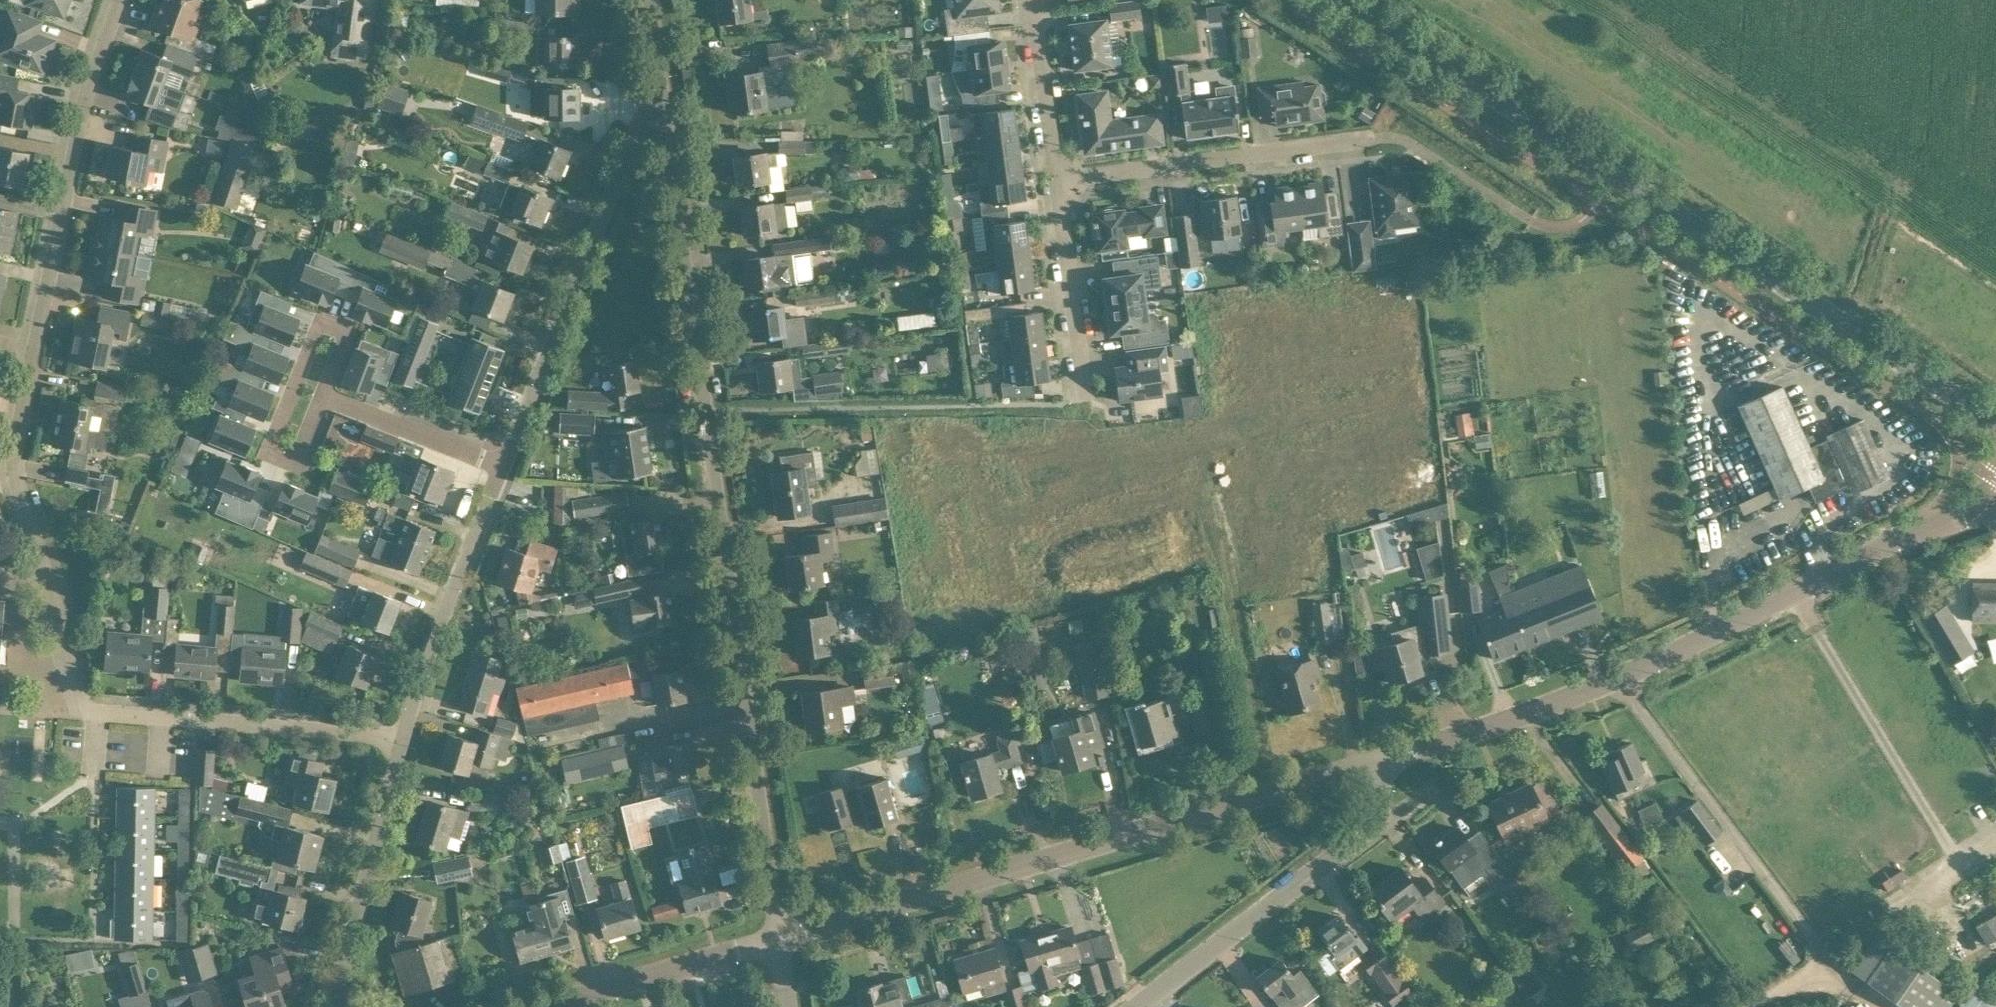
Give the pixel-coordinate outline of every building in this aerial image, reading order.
[(26,3),(45,10),(64,16),(69,0),(27,0),(26,3)] [(201,0),(165,0),(161,11),(156,9),(151,24),(170,31),(166,42),(167,43),(198,54),(212,59),(217,45),(194,37),(197,25),(192,23),(201,0)] [(345,2),(342,21),(337,21),(332,55),(366,59),(372,12),(375,12),(376,0),(327,0),(345,2)] [(537,12),(557,12),(577,12),(577,0),(537,0),(537,12)] [(721,22),(741,19),(750,18),(766,15),(764,0),(718,0),(721,22)] [(954,35),(989,30),(987,12),(999,10),(998,0),(955,0),(956,7),(945,9),(948,35),(951,35),(954,35)] [(1141,16),(1139,0),(1129,0),(1109,3),(1111,21),(1141,16)] [(1222,4),(1206,7),(1208,22),(1224,20),(1229,19),(1227,4),(1222,4)] [(41,22),(42,20),(23,13),(7,8),(0,29),(0,59),(18,66),(20,62),(44,71),(55,40),(37,33),(41,22)] [(536,37),(538,23),(494,16),(492,31),(529,37),(528,64),(546,64),(578,64),(578,36),(546,36),(536,37)] [(1106,19),(1070,24),(1076,70),(1112,65),(1106,21),(1106,19)] [(899,28),(899,38),(912,38),(912,28),(899,28)] [(991,42),(989,30),(954,35),(955,43),(954,54),(969,55),(971,68),(971,69),(1006,64),(1003,40),(991,42)] [(733,112),(753,109),(794,104),(789,62),(799,61),(818,57),(815,37),(797,41),(768,45),(771,65),(759,66),(760,72),(728,76),(733,112)] [(1242,57),(1258,55),(1256,37),(1240,39),(1242,57)] [(142,49),(134,72),(164,83),(179,89),(184,76),(190,78),(198,54),(167,43),(163,56),(142,49)] [(487,61),(483,74),(508,81),(508,80),(511,70),(512,68),(487,61)] [(1190,101),(1188,92),(1189,92),(1185,62),(1162,65),(1167,95),(1181,93),(1182,102),(1181,102),(1186,138),(1239,130),(1233,85),(1216,88),(1217,97),(1190,101)] [(971,68),(951,71),(951,72),(952,72),(958,88),(962,98),(963,106),(999,101),(997,89),(1009,88),(1006,64),(971,69),(971,68)] [(508,80),(508,81),(530,88),(532,89),(533,111),(532,111),(532,115),(546,115),(546,116),(578,116),(578,114),(581,114),(581,101),(578,101),(578,92),(578,88),(565,88),(565,76),(537,77),(537,75),(533,74),(512,68),(511,70),(508,80)] [(164,83),(134,72),(125,95),(150,104),(145,118),(172,128),(173,124),(185,91),(164,83)] [(1150,88),(1165,87),(1163,72),(1149,74),(1150,88)] [(41,95),(16,90),(19,78),(0,74),(0,122),(31,128),(34,109),(38,110),(41,95)] [(261,146),(265,134),(252,111),(257,96),(250,81),(239,110),(236,119),(231,134),(230,136),(229,138),(233,139),(257,145),(257,144),(261,146)] [(380,94),(377,106),(400,112),(407,88),(383,81),(380,94)] [(1304,86),(1303,81),(1257,87),(1261,115),(1274,114),(1276,125),(1324,119),(1322,104),(1324,101),(1323,93),(1320,91),(1319,84),(1304,86)] [(211,90),(208,99),(220,103),(223,94),(211,90)] [(369,91),(364,106),(376,109),(377,106),(380,94),(372,92),(369,91)] [(941,91),(928,93),(930,110),(943,109),(941,91)] [(1109,121),(1105,92),(1079,96),(1081,112),(1078,112),(1080,133),(1084,132),(1085,142),(1090,142),(1090,143),(1093,146),(1095,146),(1095,150),(1109,148),(1109,152),(1118,150),(1118,147),(1161,141),(1158,115),(1109,121)] [(521,140),(528,122),(479,104),(472,122),(521,140)] [(228,106),(225,114),(236,119),(239,110),(228,106)] [(1366,107),(1360,117),(1368,122),(1374,112),(1366,107)] [(982,112),(973,113),(976,136),(985,135),(1015,131),(1012,108),(982,112)] [(947,113),(938,114),(940,128),(942,141),(951,139),(949,127),(947,113)] [(781,129),(781,141),(791,141),(803,141),(803,130),(791,130),(781,129)] [(220,130),(217,137),(229,139),(229,138),(230,136),(231,134),(220,130)] [(337,130),(332,147),(343,149),(347,132),(337,130)] [(988,158),(1018,153),(1015,131),(985,135),(988,158)] [(161,171),(167,140),(136,134),(133,149),(113,145),(107,176),(126,180),(126,181),(144,185),(148,169),(161,171)] [(209,138),(206,153),(220,156),(222,156),(227,142),(222,141),(209,138)] [(540,140),(536,138),(535,141),(539,143),(530,165),(559,176),(570,150),(541,139),(540,140)] [(225,166),(213,199),(236,206),(247,174),(248,175),(257,145),(233,139),(224,166),(225,166)] [(945,163),(954,162),(951,139),(942,141),(945,163)] [(779,141),(779,153),(805,153),(805,152),(805,141),(803,141),(791,141),(781,141),(779,141)] [(30,152),(0,146),(0,183),(23,187),(30,152)] [(344,151),(341,165),(353,168),(356,154),(344,151)] [(776,166),(774,152),(765,153),(765,152),(734,157),(738,184),(769,180),(767,167),(776,166)] [(470,153),(465,165),(508,182),(513,170),(470,153)] [(991,180),(1021,176),(1018,153),(988,158),(991,180)] [(843,181),(860,179),(875,178),(874,168),(842,171),(843,181)] [(943,186),(952,185),(950,172),(941,174),(943,186)] [(1395,235),(1394,228),(1419,224),(1417,207),(1419,204),(1418,196),(1415,193),(1412,172),(1369,178),(1376,230),(1378,230),(1379,237),(1395,235)] [(977,182),(966,183),(967,191),(978,190),(980,205),(1006,202),(1024,199),(1021,176),(991,180),(977,182)] [(541,224),(551,198),(510,181),(499,208),(522,216),(541,224)] [(1326,208),(1322,181),(1308,183),(1308,186),(1297,187),(1302,225),(1318,223),(1320,237),(1343,234),(1340,206),(1326,208)] [(945,199),(954,198),(952,185),(943,186),(945,199)] [(810,186),(786,189),(788,201),(795,200),(797,211),(812,209),(811,198),(811,197),(810,186)] [(1288,188),(1287,186),(1273,188),(1275,201),(1257,203),(1262,245),(1283,242),(1286,227),(1302,225),(1297,187),(1288,188)] [(1203,238),(1241,233),(1238,215),(1235,195),(1201,200),(1203,212),(1199,212),(1203,238)] [(332,198),(329,206),(343,212),(346,203),(332,198)] [(963,206),(954,198),(945,199),(947,217),(964,215),(963,206)] [(443,199),(440,209),(448,212),(447,215),(483,229),(489,215),(452,201),(452,202),(443,199)] [(788,228),(785,201),(772,203),(772,202),(741,207),(745,235),(776,230),(788,228)] [(316,202),(309,211),(318,218),(325,209),(316,202)] [(151,235),(156,210),(122,203),(119,219),(103,216),(99,235),(92,234),(90,245),(93,245),(132,253),(136,237),(141,238),(142,233),(151,235)] [(1096,221),(1092,222),(1093,226),(1092,230),(1093,234),(1094,238),(1098,237),(1100,249),(1102,249),(1103,260),(1129,257),(1127,245),(1125,234),(1145,231),(1145,235),(1165,233),(1161,205),(1141,208),(1142,211),(1126,214),(1125,207),(1114,209),(1110,208),(1106,209),(1102,210),(1102,213),(1095,214),(1096,221)] [(632,206),(631,216),(644,218),(646,208),(632,206)] [(9,252),(18,211),(0,207),(0,250),(9,252)] [(1009,222),(1007,210),(982,213),(986,247),(996,247),(1026,243),(1023,220),(1009,222)] [(986,247),(982,213),(971,215),(976,249),(986,247)] [(1180,267),(1200,264),(1193,213),(1174,215),(1180,267)] [(954,231),(963,229),(962,225),(961,217),(952,218),(954,231)] [(242,243),(257,249),(265,231),(249,225),(242,243)] [(526,271),(531,259),(527,257),(532,246),(486,227),(480,241),(475,253),(521,272),(522,269),(526,271)] [(485,269),(452,255),(436,249),(387,229),(380,250),(424,267),(426,260),(447,268),(444,274),(468,284),(465,290),(478,296),(474,307),(469,320),(486,328),(492,314),(503,319),(513,293),(484,281),(484,282),(481,279),(485,269)] [(1451,247),(1463,246),(1461,231),(1449,232),(1451,247)] [(791,254),(814,251),(831,249),(830,236),(789,241),(791,254)] [(1353,271),(1376,268),(1372,236),(1348,239),(1353,271)] [(999,269),(1029,266),(1026,243),(996,247),(999,269)] [(137,302),(142,277),(133,275),(134,270),(129,269),(132,253),(93,245),(87,276),(107,280),(103,295),(137,302)] [(298,285),(297,289),(313,295),(312,298),(325,303),(326,300),(329,302),(333,292),(346,297),(350,285),(357,270),(314,251),(308,265),(306,264),(298,285)] [(960,275),(969,274),(966,251),(957,252),(960,275)] [(792,287),(791,275),(788,253),(744,259),(744,260),(740,261),(743,283),(745,285),(747,284),(748,287),(760,285),(761,290),(759,290),(759,291),(792,287)] [(1105,288),(1102,292),(1103,299),(1107,302),(1107,305),(1145,300),(1143,287),(1152,286),(1151,278),(1159,277),(1156,256),(1122,261),(1124,275),(1103,278),(1105,288)] [(1032,289),(1029,266),(999,269),(999,270),(975,273),(976,283),(987,281),(988,287),(996,294),(1032,289)] [(357,270),(350,285),(363,290),(358,302),(354,312),(357,313),(356,315),(369,321),(370,318),(386,325),(389,319),(393,307),(405,312),(413,315),(416,307),(420,298),(357,270)] [(1405,272),(1394,274),(1395,282),(1406,281),(1405,272)] [(962,288),(970,287),(969,274),(960,275),(962,288)] [(1394,274),(1381,276),(1383,284),(1395,282),(1394,274)] [(1369,277),(1357,279),(1358,287),(1369,285),(1369,277)] [(1357,279),(1345,280),(1346,288),(1358,287),(1357,279)] [(1293,281),(1281,283),(1282,290),(1294,289),(1293,281)] [(1332,282),(1320,283),(1321,291),(1333,290),(1332,282)] [(1320,283),(1307,285),(1309,293),(1321,291),(1320,283)] [(798,305),(833,301),(831,288),(796,293),(798,305)] [(261,289),(246,326),(271,336),(289,343),(299,319),(267,306),(272,293),(261,289)] [(144,297),(141,309),(164,314),(193,320),(205,322),(208,310),(196,308),(157,298),(156,300),(144,297)] [(1108,309),(1105,312),(1106,320),(1109,323),(1111,333),(1123,332),(1132,331),(1134,344),(1167,340),(1164,320),(1156,321),(1155,312),(1147,314),(1145,300),(1107,305),(1108,309)] [(1026,312),(1025,301),(964,309),(966,323),(969,342),(980,341),(977,322),(996,319),(999,340),(1042,334),(1039,310),(1026,312)] [(125,338),(131,312),(121,310),(101,306),(98,321),(79,317),(70,359),(105,366),(111,335),(125,338)] [(770,308),(751,311),(754,338),(774,336),(783,335),(785,345),(806,342),(803,318),(796,319),(784,320),(782,307),(770,308)] [(167,329),(170,316),(144,311),(141,323),(167,329)] [(414,386),(439,323),(419,315),(394,379),(414,386)] [(231,320),(223,338),(243,346),(240,353),(249,357),(244,368),(278,381),(288,357),(266,348),(271,336),(246,326),(231,320)] [(382,357),(376,372),(390,377),(399,352),(404,338),(390,332),(381,357),(382,357)] [(1002,362),(1005,362),(1015,361),(1015,360),(1045,356),(1042,334),(999,340),(1002,362)] [(472,336),(447,400),(480,413),(505,349),(472,336)] [(805,357),(848,351),(846,339),(803,344),(805,357)] [(980,341),(969,342),(970,354),(972,366),(981,365),(979,352),(981,352),(980,341)] [(1191,341),(1171,343),(1173,358),(1193,356),(1191,341)] [(1120,366),(1115,367),(1117,377),(1120,400),(1162,395),(1158,370),(1169,369),(1166,344),(1125,349),(1127,365),(1120,366)] [(357,348),(345,382),(369,392),(376,372),(382,357),(381,357),(361,350),(357,348)] [(622,363),(620,349),(609,351),(611,364),(610,364),(614,392),(609,392),(610,393),(569,391),(568,406),(612,409),(630,407),(628,391),(639,389),(635,361),(622,363)] [(216,356),(209,374),(213,376),(216,377),(215,382),(235,390),(229,404),(264,418),(273,394),(256,387),(262,375),(244,368),(216,356)] [(1004,377),(1000,378),(1001,385),(1003,396),(1035,395),(1033,382),(1049,380),(1045,356),(1015,360),(1015,361),(1005,362),(1002,362),(1004,377)] [(777,360),(758,362),(761,390),(792,386),(794,400),(842,398),(841,390),(844,390),(841,370),(813,374),(813,375),(801,377),(798,357),(789,358),(777,360)] [(1210,369),(1203,370),(1204,381),(1211,381),(1210,369)] [(126,400),(128,387),(97,381),(95,393),(126,400)] [(976,397),(985,395),(983,383),(974,384),(976,397)] [(1809,447),(1782,385),(1738,405),(1780,498),(1808,486),(1815,501),(1849,486),(1828,438),(1809,447)] [(1207,389),(1200,390),(1202,402),(1209,401),(1207,389)] [(54,411),(52,421),(99,430),(105,402),(94,400),(82,398),(81,403),(62,399),(59,412),(54,411)] [(216,399),(213,407),(222,411),(223,411),(226,403),(216,399)] [(1209,401),(1202,402),(1203,414),(1211,413),(1209,401)] [(183,404),(181,408),(183,412),(188,413),(191,411),(193,407),(191,403),(187,402),(183,404)] [(1458,436),(1474,433),(1470,411),(1454,414),(1458,436)] [(594,433),(595,414),(560,412),(559,431),(594,433)] [(216,414),(207,438),(208,438),(245,453),(255,429),(216,414)] [(1852,493),(1889,477),(1863,418),(1826,435),(1828,438),(1849,486),(1852,493)] [(52,421),(50,430),(55,432),(53,444),(72,448),(71,452),(68,465),(85,469),(87,469),(92,445),(105,448),(125,452),(128,436),(108,432),(99,430),(52,421)] [(393,451),(398,436),(367,424),(361,439),(393,451)] [(607,460),(593,462),(595,479),(618,476),(618,477),(634,475),(644,474),(652,472),(645,425),(602,432),(607,460)] [(869,425),(860,426),(862,440),(871,439),(869,425)] [(166,426),(162,441),(179,444),(183,430),(166,426)] [(187,433),(179,452),(193,458),(201,440),(187,433)] [(163,446),(161,453),(163,458),(170,461),(174,450),(163,446)] [(779,516),(799,513),(809,512),(805,487),(817,485),(812,450),(779,455),(782,471),(773,472),(779,516)] [(414,472),(409,487),(440,500),(452,470),(420,458),(420,459),(405,453),(399,466),(414,472)] [(1441,455),(1428,457),(1429,463),(1432,482),(1445,479),(1441,455)] [(225,488),(215,511),(253,527),(258,515),(261,508),(263,502),(251,497),(256,484),(260,474),(257,473),(257,470),(245,465),(244,468),(227,461),(226,465),(217,485),(225,488)] [(65,481),(86,485),(89,469),(68,465),(65,481)] [(889,466),(882,468),(883,479),(891,478),(889,466)] [(900,467),(900,485),(915,486),(921,506),(960,495),(953,473),(936,477),(933,471),(936,470),(935,466),(900,467)] [(331,482),(329,489),(339,492),(365,503),(373,484),(346,474),(336,470),(334,476),(331,482)] [(562,522),(562,516),(563,485),(564,483),(555,482),(555,522),(562,522)] [(284,484),(275,508),(307,521),(317,497),(301,491),(302,488),(289,483),(288,485),(284,484)] [(578,496),(578,485),(563,485),(562,516),(562,522),(571,522),(571,509),(569,509),(569,496),(578,496)] [(111,493),(100,491),(96,511),(107,513),(111,493)] [(574,516),(629,508),(627,492),(572,500),(574,516)] [(960,495),(921,506),(928,528),(968,516),(965,503),(962,504),(960,495)] [(837,525),(885,518),(883,498),(834,505),(837,525)] [(274,513),(261,508),(258,515),(271,520),(274,513)] [(382,526),(401,534),(429,544),(435,529),(416,522),(388,511),(388,512),(378,508),(374,518),(379,520),(377,524),(382,526)] [(897,514),(890,515),(892,527),(899,525),(897,514)] [(968,516),(928,528),(934,550),(973,538),(971,530),(972,529),(968,516)] [(622,525),(626,553),(635,552),(638,573),(662,569),(659,550),(663,549),(662,545),(667,545),(665,529),(660,530),(658,518),(632,522),(632,523),(622,525)] [(790,588),(809,585),(824,583),(820,560),(836,557),(832,531),(822,532),(802,535),(804,552),(785,555),(790,588)] [(322,533),(316,549),(354,565),(361,550),(322,533)] [(429,544),(401,534),(397,543),(379,536),(371,555),(390,562),(390,563),(418,573),(429,544)] [(939,566),(925,570),(931,588),(968,577),(966,572),(964,573),(962,566),(979,561),(973,538),(934,550),(939,566)] [(507,547),(497,581),(515,587),(519,604),(541,599),(540,594),(532,592),(540,568),(551,572),(558,548),(530,539),(526,553),(507,547)] [(1439,540),(1416,547),(1426,580),(1443,574),(1439,540)] [(909,546),(901,547),(903,559),(911,557),(909,546)] [(1349,551),(1340,554),(1343,571),(1351,569),(1351,568),(1353,567),(1366,563),(1362,551),(1350,555),(1349,551)] [(302,567),(345,585),(351,570),(335,563),(308,552),(302,567)] [(1493,658),(1528,644),(1514,610),(1518,608),(1508,581),(1506,563),(1488,570),(1504,611),(1479,621),(1493,658)] [(1600,615),(1580,565),(1513,592),(1508,581),(1518,608),(1514,610),(1528,644),(1600,615)] [(1194,568),(1182,572),(1185,579),(1197,575),(1194,568)] [(1475,579),(1474,571),(1459,573),(1460,581),(1464,611),(1480,609),(1476,579),(1475,579)] [(612,572),(597,576),(599,586),(615,583),(612,572)] [(1182,572),(1172,575),(1174,582),(1185,579),(1182,572)] [(1151,575),(1140,578),(1142,586),(1153,582),(1151,575)] [(597,601),(644,591),(641,577),(615,583),(599,586),(594,587),(597,601)] [(1140,578),(1128,582),(1130,590),(1142,586),(1140,578)] [(915,581),(908,582),(910,594),(917,593),(915,581)] [(1971,620),(1995,620),(1995,583),(1972,582),(1971,602),(1971,620)] [(375,591),(359,585),(348,614),(363,620),(363,621),(389,631),(400,601),(375,591)] [(558,586),(554,590),(554,596),(567,593),(566,585),(558,586)] [(166,616),(168,589),(151,587),(148,615),(166,616)] [(1103,589),(1092,593),(1094,600),(1105,596),(1103,589)] [(632,617),(629,618),(631,632),(652,629),(652,624),(654,624),(674,621),(669,591),(649,594),(643,595),(629,598),(632,617)] [(1318,640),(1344,636),(1339,601),(1343,601),(1341,591),(1335,592),(1336,601),(1313,604),(1318,640)] [(1092,593),(1079,596),(1082,604),(1094,600),(1092,593)] [(1425,653),(1450,650),(1444,594),(1418,597),(1421,624),(1392,633),(1395,642),(1366,651),(1371,670),(1385,666),(1390,682),(1405,677),(1406,679),(1418,676),(1417,674),(1421,672),(1416,653),(1425,651),(1425,653)] [(814,617),(794,619),(799,655),(819,652),(829,651),(826,631),(838,630),(840,629),(840,631),(845,630),(845,632),(854,631),(854,629),(858,624),(859,624),(858,615),(857,615),(852,612),(852,610),(850,610),(839,611),(837,598),(815,601),(817,616),(814,617)] [(176,654),(175,674),(215,677),(216,668),(228,669),(228,671),(229,671),(231,650),(232,632),(234,605),(233,605),(219,604),(217,631),(215,647),(179,644),(179,646),(177,646),(176,654)] [(281,639),(299,640),(302,608),(284,607),(281,639)] [(1064,607),(1052,611),(1054,619),(1066,615),(1064,607)] [(310,611),(304,625),(330,637),(337,640),(343,625),(336,622),(310,611)] [(1052,611),(1041,614),(1043,622),(1054,619),(1052,611)] [(508,614),(497,616),(500,632),(511,630),(508,614)] [(1028,688),(1046,685),(1037,625),(1019,628),(1028,688)] [(1957,628),(1937,640),(1950,663),(1971,651),(1957,628)] [(149,672),(151,652),(152,636),(108,632),(105,668),(149,672)] [(232,632),(231,650),(243,651),(240,679),(283,683),(285,649),(243,645),(244,633),(232,632)] [(1099,640),(1078,644),(1080,651),(1088,697),(1108,693),(1100,648),(1099,640)] [(378,657),(339,641),(334,655),(343,658),(337,675),(367,686),(378,657)] [(1363,642),(1352,645),(1356,675),(1371,670),(1366,651),(1363,642)] [(501,693),(505,677),(497,674),(502,659),(494,658),(475,652),(466,681),(469,682),(461,706),(486,714),(493,692),(501,693)] [(901,661),(890,663),(891,673),(902,671),(903,678),(916,677),(913,659),(901,661)] [(1290,711),(1318,703),(1310,677),(1318,675),(1313,659),(1277,670),(1285,692),(1290,711)] [(627,661),(516,686),(523,716),(596,700),(634,691),(631,677),(627,661)] [(866,688),(892,684),(890,663),(864,667),(866,688)] [(658,704),(665,703),(685,700),(681,670),(653,674),(657,703),(658,704)] [(842,722),(854,720),(852,702),(850,685),(803,692),(809,730),(828,727),(842,725),(842,722)] [(1172,713),(1167,697),(1130,708),(1141,746),(1176,736),(1173,726),(1193,720),(1198,739),(1221,732),(1211,701),(1172,713)] [(1094,713),(1072,719),(1050,725),(1053,739),(1040,742),(1043,762),(1059,758),(1062,770),(1093,761),(1089,748),(1103,744),(1097,725),(1094,713)] [(525,742),(521,724),(497,716),(493,732),(479,727),(474,743),(450,735),(441,764),(460,770),(469,773),(474,761),(491,767),(495,757),(506,761),(513,739),(525,742)] [(600,748),(611,745),(622,743),(622,742),(628,741),(625,732),(598,738),(600,748)] [(920,735),(909,738),(913,753),(924,749),(920,736),(920,735)] [(1020,760),(1014,741),(1012,735),(999,739),(1002,751),(990,754),(989,754),(965,761),(962,753),(946,758),(952,778),(966,773),(973,797),(1000,789),(994,768),(1020,760)] [(1639,760),(1631,741),(1608,751),(1612,758),(1602,763),(1618,799),(1656,783),(1651,768),(1646,757),(1639,760)] [(691,788),(688,773),(696,772),(695,767),(698,763),(697,757),(694,755),(692,742),(672,744),(650,748),(655,778),(661,777),(665,794),(691,788)] [(612,748),(562,760),(565,773),(567,781),(577,779),(617,769),(613,753),(624,751),(622,743),(611,745),(612,748)] [(215,775),(216,748),(199,747),(197,784),(214,785),(215,775)] [(301,747),(298,755),(316,760),(319,749),(301,747)] [(328,810),(336,778),(320,774),(323,762),(316,760),(298,755),(293,754),(288,774),(285,784),(284,785),(283,786),(282,787),(281,789),(281,790),(281,792),(281,793),(281,794),(282,796),(283,797),(284,798),(285,799),(287,799),(328,810)] [(214,785),(214,787),(225,791),(229,779),(215,775),(214,785)] [(898,818),(886,777),(856,785),(857,786),(845,790),(843,785),(817,792),(828,829),(854,822),(854,820),(865,817),(868,827),(898,818)] [(266,796),(267,783),(247,780),(245,794),(266,796)] [(1557,809),(1543,780),(1531,786),(1530,784),(1488,804),(1501,830),(1488,837),(1494,847),(1506,841),(1504,836),(1545,816),(1545,815),(1557,809)] [(200,784),(199,809),(239,820),(240,814),(260,819),(275,823),(272,836),(271,837),(283,840),(278,858),(274,857),(271,866),(296,872),(298,864),(313,868),(322,835),(302,830),(289,826),(294,809),(274,804),(241,795),(240,795),(225,791),(214,787),(205,784),(200,784)] [(154,817),(154,807),(154,787),(119,786),(118,817),(154,817)] [(189,814),(190,787),(180,787),(180,814),(189,814)] [(471,793),(470,809),(503,809),(504,793),(471,793)] [(1705,843),(1721,831),(1697,799),(1681,811),(1705,843)] [(430,800),(417,840),(437,846),(444,848),(448,835),(462,839),(468,821),(465,820),(468,811),(456,808),(449,806),(430,800)] [(1657,801),(1639,806),(1643,821),(1661,815),(1657,801)] [(1602,804),(1586,816),(1626,869),(1629,867),(1638,879),(1650,870),(1651,869),(1602,804)] [(153,848),(154,817),(118,817),(118,847),(153,848)] [(166,824),(166,840),(179,841),(179,844),(189,844),(189,818),(180,818),(179,824),(166,824)] [(1458,827),(1433,844),(1462,885),(1483,870),(1488,872),(1510,903),(1525,893),(1493,847),(1493,848),(1492,846),(1487,838),(1480,829),(1467,839),(1458,827)] [(497,858),(512,854),(509,843),(494,847),(497,858)] [(543,865),(562,860),(558,844),(539,849),(543,865)] [(678,882),(687,912),(721,903),(712,872),(704,845),(679,852),(687,879),(678,882)] [(153,878),(153,848),(118,847),(117,877),(153,878)] [(188,874),(189,848),(179,848),(178,874),(188,874)] [(224,855),(220,873),(240,878),(239,881),(253,885),(254,881),(267,885),(268,881),(272,867),(245,860),(224,855)] [(578,903),(598,897),(586,855),(566,860),(578,903)] [(438,881),(471,873),(467,856),(434,863),(438,881)] [(737,865),(718,871),(722,885),(741,879),(737,865)] [(1417,887),(1402,867),(1371,889),(1379,900),(1377,901),(1388,917),(1391,920),(1412,904),(1422,918),(1444,902),(1439,894),(1426,878),(1425,879),(1426,880),(1417,887)] [(152,908),(153,878),(117,877),(116,907),(152,908)] [(188,904),(188,878),(178,878),(178,904),(188,904)] [(631,899),(625,879),(612,883),(617,903),(598,909),(606,936),(639,926),(631,899)] [(1724,879),(1714,887),(1718,893),(1726,894),(1732,890),(1724,879)] [(534,881),(521,885),(527,905),(533,926),(545,922),(539,902),(540,902),(538,895),(534,881)] [(255,900),(251,916),(278,923),(297,928),(305,897),(302,896),(305,888),(287,884),(287,885),(280,883),(278,890),(272,888),(269,903),(255,900)] [(553,951),(573,945),(565,918),(575,915),(566,887),(538,895),(540,902),(539,902),(545,922),(553,951)] [(395,940),(423,934),(422,934),(433,901),(421,897),(402,891),(391,925),(399,928),(395,940)] [(655,918),(676,912),(674,903),(652,909),(655,918)] [(116,907),(116,938),(151,939),(152,908),(116,907)] [(187,935),(187,909),(178,908),(177,934),(187,935)] [(1975,925),(1986,944),(1995,938),(1995,913),(1975,925)] [(1327,951),(1317,959),(1329,975),(1340,967),(1357,954),(1367,946),(1358,935),(1355,938),(1350,931),(1338,915),(1318,930),(1330,946),(1335,953),(1331,955),(1331,956),(1327,951)] [(520,960),(553,951),(545,922),(512,932),(515,941),(520,960)] [(1645,922),(1624,933),(1632,950),(1654,939),(1645,922)] [(1075,942),(1070,927),(1022,941),(1031,968),(1019,972),(1025,992),(1057,982),(1054,973),(1081,965),(1081,966),(1089,993),(1123,983),(1115,956),(1108,932),(1091,937),(1075,942)] [(1546,938),(1538,944),(1546,956),(1558,947),(1556,945),(1559,943),(1552,933),(1550,934),(1549,932),(1545,934),(1544,935),(1546,938)] [(425,942),(423,934),(395,940),(398,950),(392,952),(404,994),(462,978),(456,959),(449,935),(425,942)] [(207,942),(179,951),(184,969),(188,981),(202,977),(217,973),(207,942)] [(1963,996),(1891,945),(1866,981),(1902,1006),(1955,1006),(1963,996)] [(96,946),(65,950),(68,975),(98,972),(96,946)] [(239,978),(248,1006),(270,1006),(284,1003),(281,991),(293,987),(282,948),(250,958),(255,973),(239,978)] [(1380,948),(1362,960),(1393,1004),(1411,992),(1380,948)] [(134,949),(118,954),(122,967),(138,962),(134,949)] [(993,949),(955,960),(961,979),(964,990),(983,985),(986,995),(1003,990),(1002,990),(1005,989),(1002,979),(999,969),(993,949)] [(1280,959),(1257,976),(1269,992),(1270,994),(1271,993),(1278,1003),(1291,994),(1301,1006),(1319,993),(1307,979),(1300,969),(1293,975),(1280,959)] [(138,962),(122,967),(130,993),(131,995),(147,990),(138,962)] [(905,975),(889,980),(890,983),(882,986),(880,982),(857,989),(861,1006),(858,1006),(898,1006),(902,1006),(901,1002),(912,999),(905,975)] [(1021,984),(1005,989),(1002,990),(1003,990),(1007,1006),(1028,1006),(1021,984)] [(166,999),(169,1006),(213,1006),(207,988),(206,987),(166,999)] [(949,994),(907,1006),(953,1006),(949,994)]
